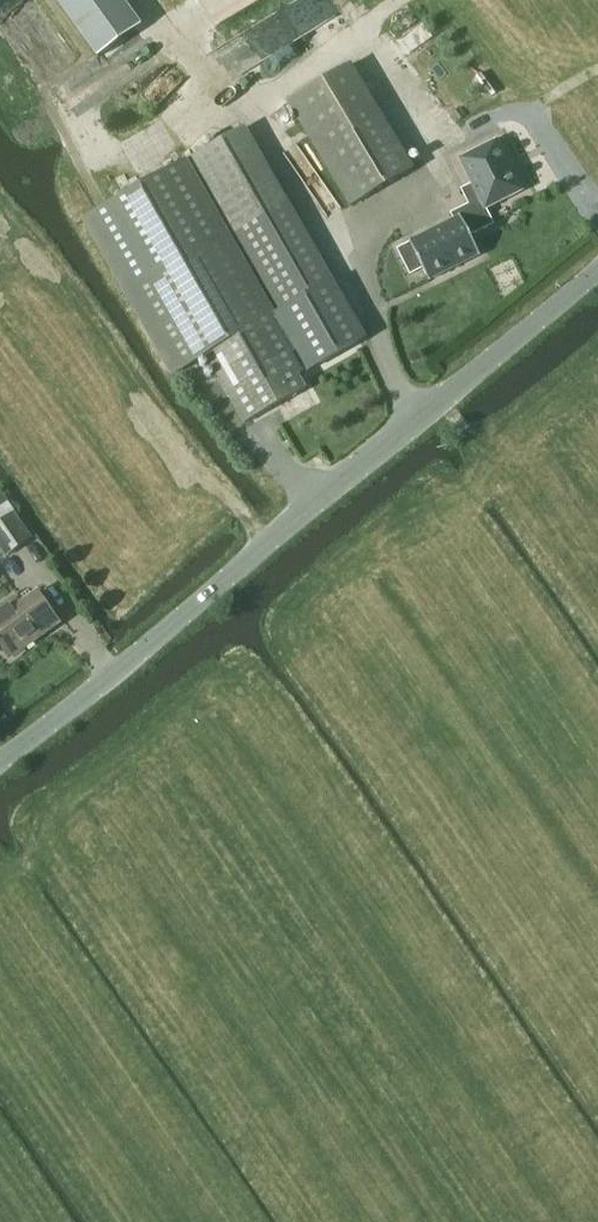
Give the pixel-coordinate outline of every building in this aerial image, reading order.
[(413,169),(378,110),(315,148),(350,206),(413,169)] [(175,373),(206,356),(244,424),(305,389),(297,376),(305,371),(306,373),(365,339),(245,129),(87,219),(175,373)] [(479,200),(469,205),(482,231),(494,225),(486,210),(523,191),(497,140),(459,159),(479,200)] [(482,231),(469,205),(450,214),(454,220),(409,243),(429,281),(479,255),(470,237),(482,231)] [(13,514),(15,513),(0,492),(0,523),(13,514)] [(6,557),(31,539),(13,514),(0,523),(0,548),(6,557)] [(59,623),(38,594),(19,608),(13,600),(0,609),(0,649),(8,660),(59,623)]
